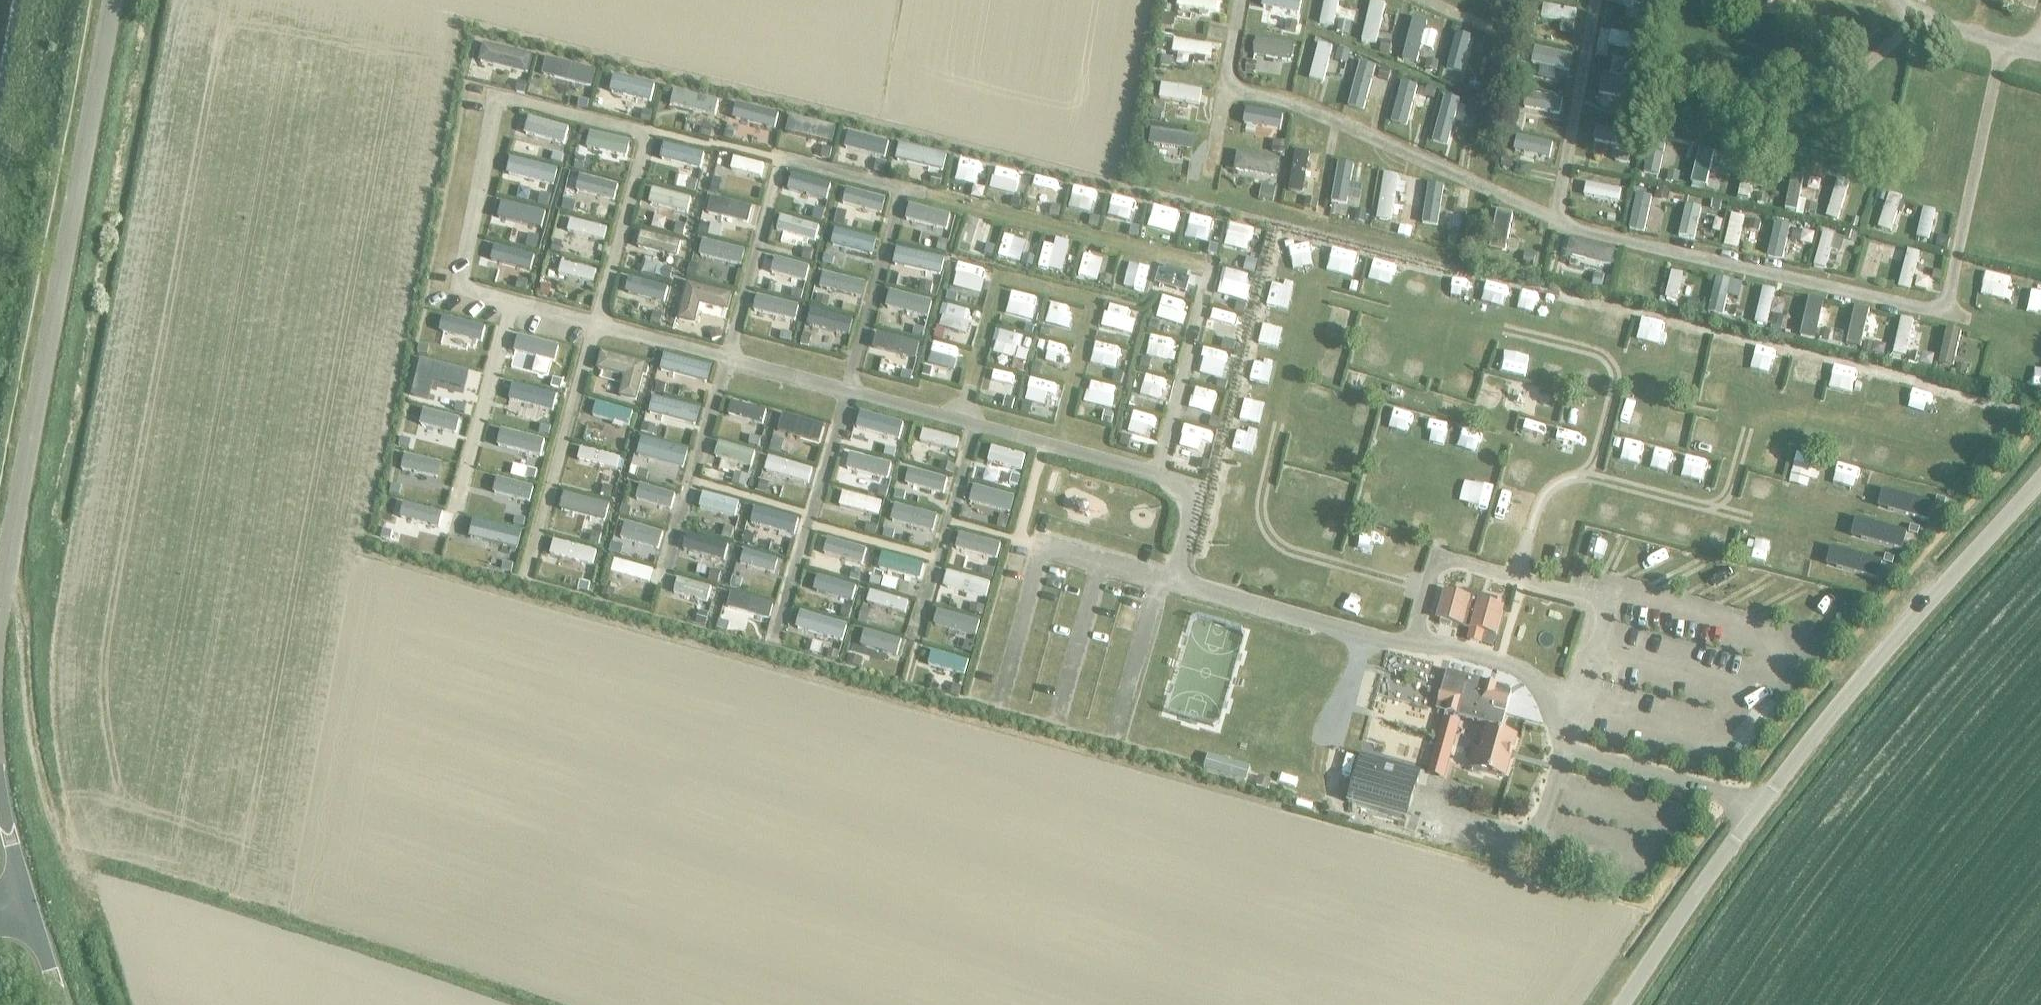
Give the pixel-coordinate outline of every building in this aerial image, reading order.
[(1218,3),(1200,0),(1178,0),(1177,9),(1216,16),(1218,3)] [(1302,1),(1297,0),(1264,0),(1262,9),(1299,17),(1302,1)] [(1339,0),(1325,0),(1320,26),(1333,29),(1339,0)] [(1615,4),(1655,11),(1657,0),(1616,0),(1615,4)] [(1790,0),(1757,0),(1754,12),(1786,19),(1790,0)] [(2035,14),(2038,0),(1984,0),(2035,14)] [(1376,47),(1385,6),(1371,3),(1362,43),(1376,47)] [(1573,24),(1575,12),(1541,6),(1540,18),(1573,24)] [(1175,28),(1176,16),(1163,14),(1162,26),(1175,28)] [(1417,66),(1427,25),(1412,21),(1402,62),(1417,66)] [(1351,25),(1338,22),(1335,34),(1349,37),(1351,25)] [(1297,25),(1288,23),(1285,34),(1294,36),(1297,25)] [(1646,42),(1610,35),(1607,48),(1643,55),(1646,42)] [(1462,77),(1472,40),(1457,36),(1446,73),(1462,77)] [(1291,64),(1294,47),(1257,40),(1254,58),(1291,64)] [(1392,44),(1382,41),(1379,52),(1390,55),(1392,44)] [(1209,60),(1211,48),(1173,43),(1171,55),(1209,60)] [(1332,50),(1319,46),(1309,82),(1322,86),(1332,50)] [(526,76),(530,59),(482,48),(478,65),(526,76)] [(1347,66),(1350,53),(1339,50),(1336,63),(1347,66)] [(1571,74),(1573,56),(1532,50),(1529,67),(1571,74)] [(1170,71),(1171,60),(1161,58),(1159,69),(1170,71)] [(590,91),(595,75),(545,62),(540,79),(590,91)] [(1438,65),(1427,62),(1425,71),(1436,74),(1438,65)] [(1254,75),(1256,64),(1247,63),(1246,73),(1254,75)] [(1389,82),(1391,71),(1382,69),(1380,80),(1389,82)] [(1360,102),(1362,72),(1347,71),(1345,101),(1360,102)] [(1642,86),(1601,79),(1598,97),(1640,103),(1642,86)] [(649,105),(653,89),(613,80),(609,96),(649,105)] [(1481,83),(1469,81),(1467,91),(1479,94),(1481,83)] [(1407,130),(1418,89),(1402,85),(1391,126),(1407,130)] [(1435,96),(1437,87),(1428,85),(1426,93),(1435,96)] [(1200,108),(1202,93),(1161,87),(1158,102),(1200,108)] [(714,119),(717,104),(673,94),(669,108),(714,119)] [(1563,116),(1565,102),(1526,95),(1524,110),(1563,116)] [(1460,103),(1444,99),(1432,146),(1447,150),(1460,103)] [(1476,108),(1467,106),(1464,116),(1474,119),(1476,108)] [(774,132),(778,116),(735,107),(731,122),(774,132)] [(1161,123),(1163,112),(1151,110),(1149,122),(1161,123)] [(1280,134),(1283,117),(1246,111),(1243,127),(1280,134)] [(831,146),(834,130),(790,120),(786,136),(831,146)] [(562,147),(567,131),(528,121),(524,137),(562,147)] [(1632,135),(1596,128),(1593,145),(1629,152),(1632,135)] [(1192,155),(1194,140),(1152,133),(1150,148),(1192,155)] [(884,161),(888,145),(849,135),(845,151),(884,161)] [(626,161),(629,145),(589,137),(585,152),(626,161)] [(1547,161),(1551,145),(1516,138),(1513,155),(1547,161)] [(1660,179),(1666,145),(1651,142),(1645,177),(1660,179)] [(942,175),(946,158),(900,147),(896,163),(942,175)] [(699,173),(703,158),(664,148),(660,163),(699,173)] [(1707,191),(1715,155),(1699,151),(1691,187),(1707,191)] [(1302,197),(1309,155),(1296,153),(1289,195),(1302,197)] [(1146,166),(1148,156),(1139,155),(1138,165),(1146,166)] [(1276,182),(1279,163),(1237,156),(1233,174),(1276,182)] [(552,188),(556,172),(510,161),(506,177),(552,188)] [(762,168),(733,161),(730,173),(760,180),(762,168)] [(945,179),(974,186),(978,172),(949,165),(945,179)] [(1347,208),(1354,167),(1339,165),(1332,205),(1347,208)] [(1750,202),(1757,172),(1745,169),(1738,200),(1750,202)] [(985,198),(1003,203),(1009,179),(991,175),(985,198)] [(1798,213),(1803,178),(1791,176),(1785,211),(1798,213)] [(826,204),(830,188),(791,177),(787,194),(826,204)] [(1391,225),(1399,179),(1384,177),(1376,223),(1391,225)] [(613,204),(617,188),(579,179),(575,195),(613,204)] [(1838,223),(1850,185),(1838,181),(1826,220),(1838,223)] [(1026,185),(1023,204),(1044,208),(1047,188),(1026,185)] [(1622,193),(1586,185),(1583,198),(1620,206),(1622,193)] [(1273,204),(1276,190),(1262,187),(1259,202),(1273,204)] [(1438,230),(1445,190),(1428,187),(1422,228),(1438,230)] [(685,216),(689,201),(652,191),(648,207),(685,216)] [(881,217),(885,202),(846,192),(842,207),(881,217)] [(1082,218),(1085,196),(1062,193),(1059,214),(1082,218)] [(1892,236),(1904,201),(1890,197),(1879,231),(1892,236)] [(1651,201),(1635,198),(1629,231),(1645,234),(1651,201)] [(1317,213),(1318,203),(1306,200),(1304,210),(1317,213)] [(751,212),(710,202),(706,218),(747,228),(751,212)] [(1097,223),(1121,226),(1123,206),(1099,203),(1097,223)] [(540,233),(544,216),(500,205),(496,223),(540,233)] [(1695,243),(1702,211),(1686,207),(1679,240),(1695,243)] [(950,219),(909,208),(905,223),(946,233),(950,219)] [(1364,227),(1367,214),(1357,212),(1354,225),(1364,227)] [(1930,243),(1936,214),(1923,212),(1918,241),(1930,243)] [(1139,214),(1139,239),(1165,239),(1165,214),(1139,214)] [(1506,257),(1513,217),(1497,214),(1490,254),(1506,257)] [(1737,252),(1744,220),(1731,217),(1724,249),(1737,252)] [(814,244),(818,230),(780,219),(776,234),(814,244)] [(603,244),(606,232),(569,223),(566,235),(603,244)] [(1202,248),(1203,224),(1173,223),(1172,247),(1202,248)] [(973,256),(979,233),(958,226),(951,250),(973,256)] [(1783,264),(1791,229),(1776,226),(1768,261),(1783,264)] [(1408,239),(1410,230),(1401,228),(1399,237),(1408,239)] [(1217,231),(1213,256),(1240,260),(1244,235),(1217,231)] [(876,243),(834,234),(830,249),(872,259),(876,243)] [(1826,272),(1834,238),(1822,235),(1814,269),(1826,272)] [(676,261),(680,245),(640,236),(637,251),(676,261)] [(1457,249),(1458,238),(1449,236),(1448,247),(1457,249)] [(1615,252),(1572,242),(1568,260),(1611,270),(1615,252)] [(744,253),(703,243),(699,259),(741,269),(744,253)] [(529,274),(533,260),(494,249),(490,264),(529,274)] [(1029,276),(1041,279),(1048,253),(1036,249),(1029,276)] [(1270,258),(1279,280),(1297,272),(1288,250),(1270,258)] [(943,262),(896,252),(893,269),(939,279),(943,262)] [(1920,257),(1908,254),(1898,291),(1911,294),(1920,257)] [(1535,266),(1536,257),(1525,255),(1523,265),(1535,266)] [(1328,257),(1323,281),(1344,285),(1349,261),(1328,257)] [(805,284),(808,270),(774,261),(771,276),(805,284)] [(1088,287),(1090,264),(1071,263),(1070,286),(1088,287)] [(592,286),(595,274),(561,266),(558,278),(592,286)] [(1362,267),(1359,288),(1382,292),(1385,270),(1362,267)] [(547,290),(550,277),(537,274),(534,287),(547,290)] [(950,274),(947,300),(965,302),(968,276),(950,274)] [(1677,303),(1683,276),(1672,274),(1666,300),(1677,303)] [(1206,302),(1234,310),(1242,283),(1214,275),(1206,302)] [(1601,290),(1604,277),(1595,275),(1592,288),(1601,290)] [(861,301),(864,286),(822,276),(818,291),(861,301)] [(1158,277),(1154,298),(1177,302),(1180,280),(1158,277)] [(1722,319),(1730,283),(1716,280),(1708,316),(1722,319)] [(663,306),(667,292),(629,282),(625,296),(663,306)] [(687,285),(678,321),(694,325),(699,304),(728,311),(732,295),(687,285)] [(1984,285),(1980,315),(2000,318),(2004,288),(1984,285)] [(1455,310),(1457,287),(1434,286),(1433,308),(1455,310)] [(1469,312),(1490,315),(1493,291),(1472,288),(1469,312)] [(1257,315),(1279,318),(1283,292),(1260,289),(1257,315)] [(1768,328),(1776,294),(1764,292),(1756,326),(1768,328)] [(931,305),(889,294),(885,311),(927,321),(931,305)] [(794,325),(798,309),(755,299),(751,315),(794,325)] [(1698,315),(1702,303),(1691,300),(1687,312),(1698,315)] [(2032,321),(2035,303),(2019,300),(2015,318),(2032,321)] [(1825,304),(1810,301),(1800,340),(1815,344),(1825,304)] [(1151,304),(1146,327),(1173,333),(1178,310),(1151,304)] [(1514,306),(1514,323),(1534,323),(1534,306),(1514,306)] [(1742,321),(1744,311),(1731,309),(1729,318),(1742,321)] [(1871,313),(1856,309),(1846,349),(1861,353),(1871,313)] [(1091,335),(1121,343),(1127,319),(1097,312),(1091,335)] [(852,324),(810,313),(806,329),(848,340),(852,324)] [(933,326),(957,331),(960,319),(936,314),(933,326)] [(1567,331),(1570,318),(1555,315),(1552,328),(1567,331)] [(1781,331),(1784,320),(1774,318),(1772,329),(1781,331)] [(1201,319),(1200,332),(1230,335),(1231,322),(1201,319)] [(480,345),(484,330),(441,320),(437,335),(480,345)] [(1915,323),(1902,320),(1893,357),(1906,360),(1915,323)] [(1315,323),(1314,346),(1331,347),(1332,324),(1315,323)] [(1650,353),(1656,332),(1631,325),(1625,346),(1650,353)] [(1827,347),(1830,334),(1821,332),(1818,345),(1827,347)] [(1954,371),(1962,335),(1948,332),(1939,367),(1954,371)] [(1252,334),(1248,353),(1269,357),(1273,337),(1252,334)] [(1659,364),(1678,367),(1683,337),(1664,334),(1659,364)] [(919,348),(876,337),(873,352),(915,363),(919,348)] [(553,366),(557,349),(517,339),(512,356),(553,366)] [(984,361),(1014,367),(1018,346),(989,340),(984,361)] [(1135,362),(1159,369),(1165,349),(1141,342),(1135,362)] [(1873,357),(1876,347),(1867,344),(1864,354),(1873,357)] [(1024,346),(1021,364),(1031,366),(1035,349),(1024,346)] [(1041,348),(1034,364),(1052,372),(1059,355),(1041,348)] [(1089,349),(1082,370),(1108,379),(1115,357),(1089,349)] [(921,362),(945,368),(948,356),(924,350),(921,362)] [(1368,378),(1378,358),(1364,351),(1354,371),(1368,378)] [(647,365),(601,353),(597,370),(624,377),(619,398),(637,403),(647,365)] [(1920,368),(1922,356),(1912,353),(1909,365),(1920,368)] [(1212,388),(1220,363),(1195,355),(1188,381),(1212,388)] [(1762,381),(1766,359),(1744,355),(1740,377),(1762,381)] [(706,387),(710,370),(663,358),(659,375),(706,387)] [(1494,361),(1492,381),(1509,383),(1511,364),(1494,361)] [(2016,362),(2011,390),(2031,394),(2036,365),(2016,362)] [(464,393),(468,376),(419,363),(410,400),(427,404),(432,385),(464,393)] [(1328,390),(1330,364),(1317,363),(1315,389),(1328,390)] [(1264,387),(1266,365),(1246,364),(1245,386),(1264,387)] [(1145,381),(1147,370),(1133,367),(1130,378),(1145,381)] [(1806,391),(1808,369),(1786,367),(1783,389),(1806,391)] [(1968,370),(1960,368),(1957,380),(1965,382),(1968,370)] [(1824,373),(1818,391),(1836,397),(1842,379),(1824,373)] [(978,401),(1002,404),(1005,382),(981,378),(978,401)] [(1466,403),(1467,382),(1446,381),(1445,402),(1466,403)] [(1133,384),(1132,404),(1154,406),(1156,386),(1133,384)] [(1015,408),(1044,413),(1048,391),(1019,386),(1015,408)] [(551,414),(555,398),(512,388),(508,404),(551,414)] [(1103,416),(1106,393),(1078,389),(1075,412),(1103,416)] [(1898,393),(1892,422),(1911,426),(1916,397),(1898,393)] [(1179,418),(1204,422),(1208,400),(1182,396),(1179,418)] [(695,430),(699,412),(652,401),(648,418),(695,430)] [(1235,402),(1233,423),(1254,425),(1257,405),(1235,402)] [(1346,404),(1338,423),(1357,431),(1365,411),(1346,404)] [(761,428),(765,414),(731,405),(727,419),(761,428)] [(628,429),(631,415),(595,406),(591,420),(628,429)] [(1632,434),(1637,410),(1623,407),(1618,432),(1632,434)] [(455,437),(458,422),(421,413),(418,428),(455,437)] [(1556,432),(1573,436),(1578,419),(1561,414),(1556,432)] [(898,443),(902,427),(859,416),(855,432),(898,443)] [(823,431),(781,419),(776,436),(818,448),(823,431)] [(1124,420),(1119,445),(1142,450),(1148,425),(1124,420)] [(1658,421),(1657,440),(1677,441),(1678,423),(1658,421)] [(1509,446),(1532,448),(1533,429),(1510,427),(1509,446)] [(1700,460),(1706,434),(1686,429),(1679,454),(1700,460)] [(539,460),(543,444),(499,433),(495,449),(539,460)] [(958,443),(922,434),(919,445),(956,454),(958,443)] [(1197,460),(1201,438),(1173,434),(1170,456),(1197,460)] [(1226,438),(1222,460),(1243,463),(1246,441),(1226,438)] [(1544,458),(1564,460),(1566,440),(1546,439),(1544,458)] [(682,473),(687,454),(640,442),(635,461),(682,473)] [(749,471),(753,456),(717,446),(713,461),(749,471)] [(1627,473),(1634,453),(1616,447),(1610,468),(1627,473)] [(1021,473),(1024,459),(991,451),(988,465),(1021,473)] [(616,474),(619,461),(578,452),(576,464),(616,474)] [(886,482),(890,467),(849,457),(846,473),(886,482)] [(436,482),(440,467),(403,458),(399,474),(436,482)] [(812,474),(768,461),(764,475),(807,488),(812,474)] [(1780,483),(1804,489),(1809,467),(1785,462),(1780,483)] [(1647,463),(1647,479),(1667,479),(1667,463),(1647,463)] [(1677,463),(1673,481),(1690,485),(1695,468),(1677,463)] [(946,483),(908,473),(904,488),(942,497),(946,483)] [(1820,490),(1838,497),(1845,480),(1827,473),(1820,490)] [(529,506),(532,491),(496,482),(492,497),(529,506)] [(1748,483),(1742,501),(1760,507),(1767,490),(1748,483)] [(670,513),(674,498),(638,488),(634,503),(670,513)] [(1010,517),(1014,501),(974,490),(970,506),(1010,517)] [(1934,507),(1885,493),(1880,512),(1929,525),(1934,507)] [(877,519),(880,505),(842,496),(839,510),(877,519)] [(604,526),(608,509),(562,497),(558,514),(604,526)] [(734,521),(738,506),(702,497),(698,512),(734,521)] [(1946,502),(1938,499),(1936,506),(1945,509),(1946,502)] [(437,532),(441,516),(402,507),(398,522),(437,532)] [(937,520),(895,508),(890,524),(932,535),(937,520)] [(798,523),(755,511),(750,527),(793,539),(798,523)] [(1908,535),(1859,522),(1854,540),(1903,553),(1908,535)] [(516,554),(521,536),(472,525),(468,543),(516,554)] [(658,553),(662,537),(624,526),(619,542),(658,553)] [(1921,530),(1912,528),(1910,535),(1919,537),(1921,530)] [(996,563),(1000,548),(959,538),(955,553),(996,563)] [(723,566),(727,550),(686,539),(682,555),(723,566)] [(862,569),(866,553),(822,542),(818,558),(862,569)] [(592,570),(596,555),(552,544),(548,558),(592,570)] [(1758,570),(1760,547),(1743,546),(1741,569),(1758,570)] [(1693,548),(1691,557),(1711,561),(1713,552),(1693,548)] [(1882,565),(1833,552),(1828,570),(1877,583),(1882,565)] [(778,563),(743,553),(739,566),(774,577),(778,563)] [(1667,569),(1669,558),(1647,556),(1646,567),(1667,569)] [(1895,560),(1886,557),(1884,564),(1893,567),(1895,560)] [(923,569),(882,558),(878,572),(919,584),(923,569)] [(648,586),(651,573),(613,564),(610,577),(648,586)] [(985,602),(989,587),(946,575),(942,591),(985,602)] [(851,605),(855,591),(816,580),(812,595),(851,605)] [(706,606),(710,591),(677,582),(673,597),(706,606)] [(1444,592),(1436,619),(1469,628),(1466,641),(1480,645),(1484,632),(1496,635),(1503,609),(1496,607),(1498,600),(1462,590),(1460,597),(1444,592)] [(908,606),(869,595),(866,607),(905,618),(908,606)] [(767,624),(771,609),(730,598),(726,613),(767,624)] [(976,640),(980,626),(937,614),(933,629),(976,640)] [(842,644),(846,628),(799,616),(795,632),(842,644)] [(901,645),(864,635),(860,650),(897,660),(901,645)] [(964,679),(968,666),(931,655),(927,669),(964,679)] [(1501,728),(1505,714),(1511,693),(1508,689),(1446,671),(1436,710),(1488,725),(1480,752),(1474,750),(1469,768),(1472,769),(1471,773),(1480,775),(1481,772),(1504,778),(1515,738),(1498,733),(1499,728),(1501,728)] [(1437,738),(1432,757),(1448,761),(1454,743),(1437,738)] [(1407,819),(1420,772),(1360,755),(1346,803),(1407,819)] [(1742,770),(1747,762),(1743,759),(1737,767),(1742,770)] [(1198,782),(1240,788),(1242,774),(1200,768),(1198,782)] [(1258,780),(1256,787),(1268,789),(1269,783),(1269,782),(1258,779),(1258,780)]
